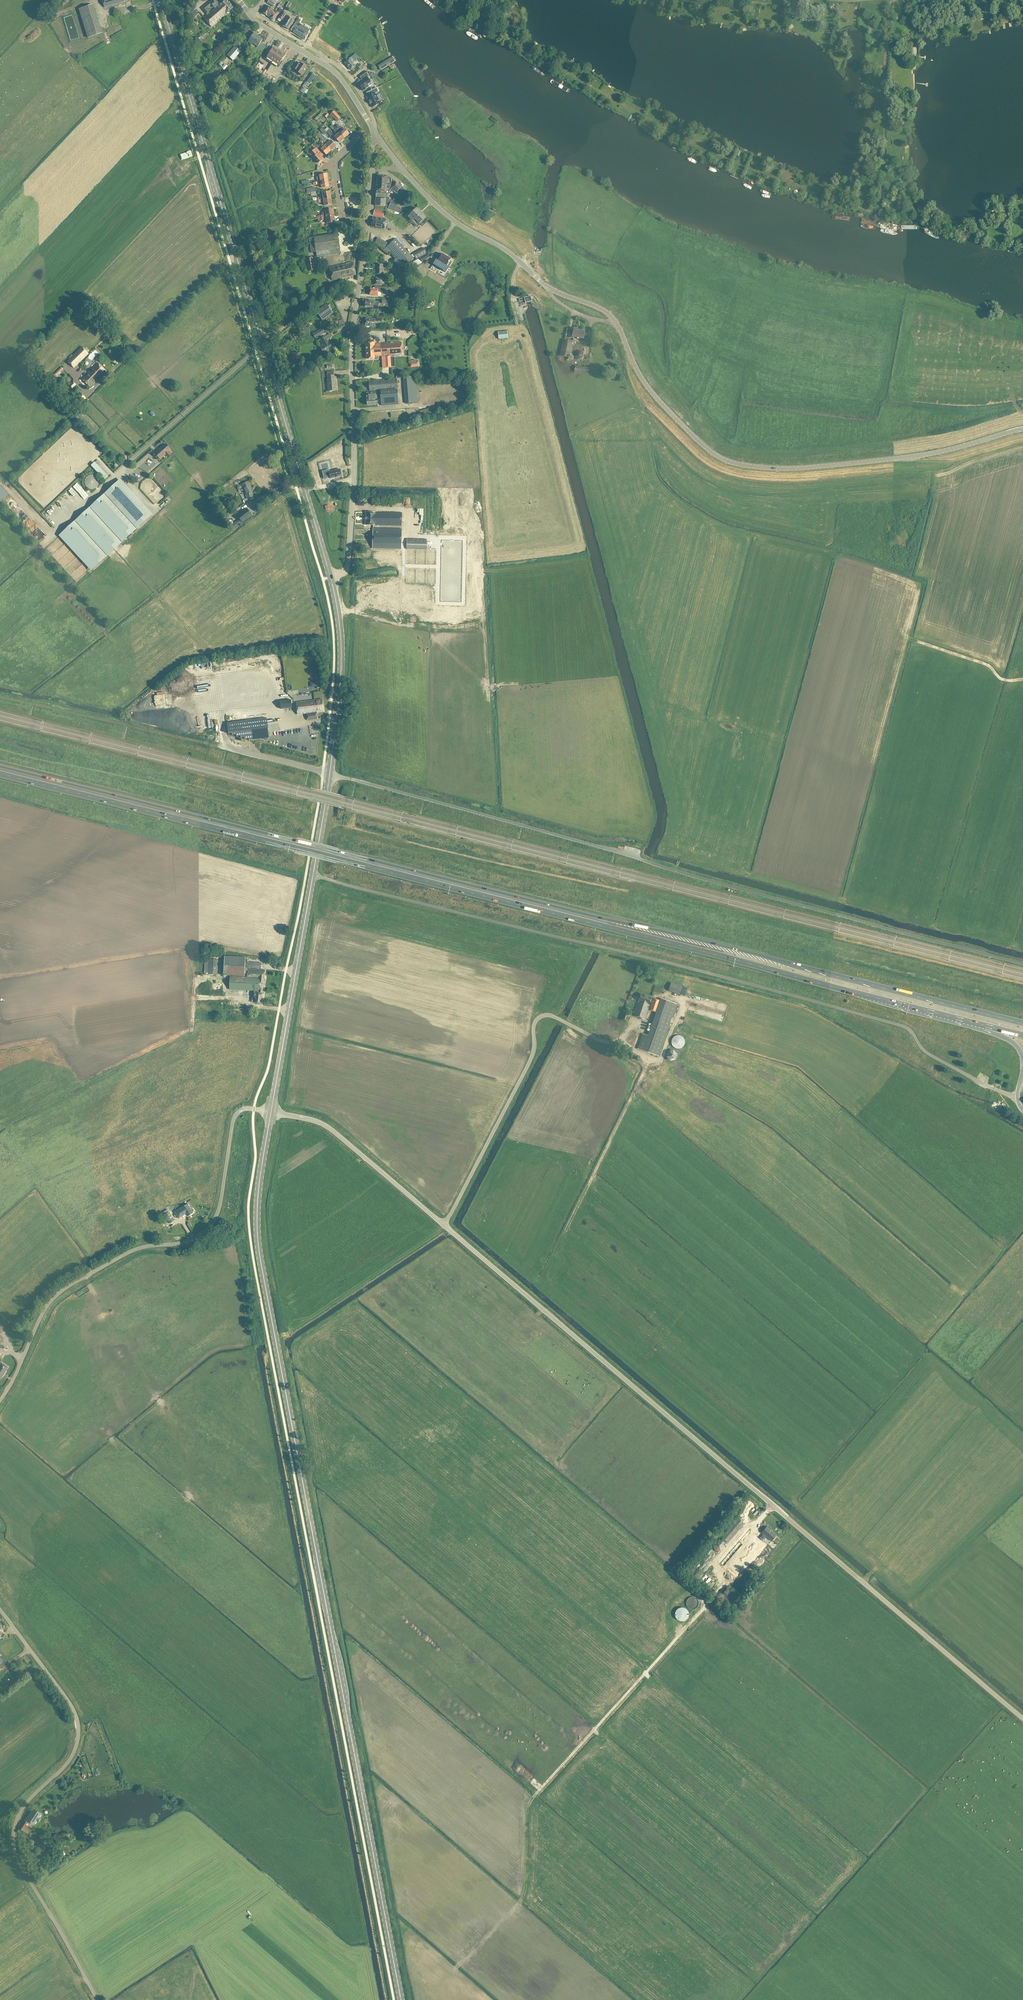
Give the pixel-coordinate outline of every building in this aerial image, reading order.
[(207,15),(210,13),(206,8),(211,4),(212,4),(215,8),(217,7),(216,6),(219,3),(216,0),(210,0),(201,8),(207,15)] [(219,3),(216,6),(217,7),(215,8),(213,10),(219,17),(218,17),(220,19),(233,7),(227,0),(223,0),(219,3)] [(102,33),(93,4),(79,9),(88,37),(102,33)] [(270,17),(275,10),(268,6),(263,13),(270,17)] [(275,10),(270,17),(274,20),(278,14),(279,15),(283,10),(280,8),(278,11),(279,11),(278,12),(275,10)] [(194,9),(188,15),(192,19),(198,14),(194,9)] [(210,13),(207,15),(204,18),(211,26),(217,22),(215,20),(218,17),(219,17),(213,10),(210,13)] [(281,19),(282,20),(284,21),(282,25),(288,29),(294,20),(287,16),(285,14),(286,13),(283,11),(279,17),(282,19),(281,19)] [(297,19),(296,21),(293,25),(296,27),(293,32),(304,39),(307,34),(310,29),(307,28),(308,26),(305,25),(305,26),(298,22),(299,21),(297,19)] [(254,32),(250,38),(248,41),(252,44),(252,43),(258,46),(263,39),(258,36),(258,35),(254,32)] [(234,46),(227,55),(233,60),(241,51),(234,46)] [(273,61),(279,51),(273,47),(267,57),(273,61)] [(279,51),(273,61),(278,64),(285,54),(279,51)] [(380,70),(396,60),(393,55),(388,58),(377,65),(380,70)] [(349,58),(345,61),(344,62),(351,70),(355,65),(353,63),(355,61),(351,57),(349,58)] [(299,63),(296,61),(292,67),(295,69),(294,70),(302,75),(308,67),(300,62),(299,63)] [(305,82),(301,87),(297,85),(295,87),(300,91),(299,91),(303,93),(316,74),(311,72),(305,81),(305,82)] [(368,76),(366,73),(360,77),(362,80),(358,82),(363,90),(372,85),(367,77),(368,76)] [(369,101),(372,107),(380,103),(375,93),(378,92),(376,88),(370,91),(372,94),(367,97),(369,101)] [(337,121),(340,117),(334,110),(330,114),(337,121)] [(337,130),(334,127),(332,129),(335,132),(334,133),(335,134),(334,134),(335,136),(334,137),(339,142),(344,138),(339,132),(337,130)] [(339,132),(344,138),(349,133),(344,128),(339,132)] [(329,129),(324,134),(328,139),(333,134),(329,129)] [(306,136),(302,132),(301,131),(299,133),(300,135),(297,137),(298,138),(297,137),(295,139),(297,140),(298,139),(300,141),(306,136)] [(323,138),(321,139),(324,142),(326,144),(331,150),(336,146),(331,140),(329,141),(328,140),(327,141),(326,140),(326,141),(323,138)] [(331,150),(326,144),(321,149),(326,154),(331,150)] [(317,148),(316,147),(310,153),(313,157),(318,163),(322,159),(320,157),(321,157),(318,154),(321,152),(319,151),(317,148)] [(177,186),(195,172),(190,165),(171,179),(177,186)] [(377,175),(376,191),(386,192),(388,192),(391,186),(391,181),(391,178),(387,178),(387,176),(386,176),(377,175)] [(396,181),(391,189),(389,192),(390,193),(393,190),(399,196),(402,193),(405,190),(403,187),(399,190),(402,187),(396,181)] [(320,197),(316,197),(316,200),(314,201),(315,203),(321,202),(320,199),(323,199),(331,198),(330,191),(322,192),(323,194),(320,195),(320,197)] [(376,197),(375,201),(375,205),(385,206),(389,207),(388,208),(399,213),(402,204),(389,199),(389,197),(387,197),(387,193),(386,193),(386,192),(376,191),(376,197)] [(425,217),(417,208),(416,208),(407,216),(416,226),(419,223),(421,225),(427,219),(425,217)] [(325,216),(323,216),(323,215),(317,216),(317,218),(334,215),(333,209),(325,210),(326,216),(325,216)] [(373,217),(371,226),(384,228),(385,219),(373,217)] [(314,237),(308,237),(311,253),(316,252),(317,257),(339,253),(336,233),(314,237)] [(378,237),(374,243),(384,248),(388,242),(378,237)] [(396,238),(387,246),(383,249),(387,254),(391,251),(399,260),(400,260),(401,261),(403,259),(407,263),(413,258),(411,255),(408,252),(396,238)] [(424,248),(415,253),(413,254),(416,259),(417,259),(427,254),(427,253),(424,248)] [(427,254),(417,259),(419,262),(421,261),(422,261),(429,257),(427,253),(427,254)] [(439,254),(432,264),(445,272),(452,262),(449,260),(451,259),(442,253),(441,255),(439,254)] [(315,269),(314,267),(312,257),(306,258),(309,271),(315,269)] [(397,258),(391,263),(396,270),(402,265),(397,258)] [(332,280),(355,274),(352,262),(329,267),(332,280)] [(385,287),(375,286),(374,288),(370,287),(370,294),(377,295),(378,291),(385,292),(385,287)] [(379,302),(374,301),(366,299),(365,306),(372,307),(372,309),(378,309),(379,302)] [(318,311),(323,317),(331,311),(328,307),(326,305),(318,311)] [(365,318),(365,326),(375,326),(375,318),(365,318)] [(584,338),(585,331),(574,329),(572,336),(584,338)] [(322,353),(323,353),(324,353),(333,348),(328,341),(325,336),(320,339),(323,344),(320,346),(322,350),(320,351),(322,353)] [(573,341),(563,339),(560,355),(570,357),(573,341)] [(369,340),(370,342),(366,343),(367,358),(375,358),(375,356),(385,356),(386,367),(391,367),(390,355),(403,354),(402,341),(375,343),(375,341),(374,341),(374,340),(369,340)] [(82,347),(67,361),(74,367),(88,353),(82,347)] [(583,358),(584,353),(580,350),(575,351),(574,356),(578,359),(583,358)] [(97,363),(82,379),(91,387),(106,372),(97,363)] [(335,378),(333,378),(333,375),(327,376),(327,379),(328,391),(336,390),(335,378)] [(405,403),(417,402),(416,377),(408,376),(403,376),(405,403)] [(369,391),(380,390),(381,405),(398,404),(397,379),(369,381),(369,391)] [(367,405),(377,404),(376,392),(366,393),(367,405)] [(86,398),(80,393),(74,399),(80,405),(86,398)] [(433,416),(431,408),(420,411),(421,419),(433,416)] [(168,457),(170,454),(168,452),(170,449),(166,444),(161,448),(160,447),(154,452),(160,459),(165,454),(168,457)] [(95,462),(91,465),(104,480),(108,476),(95,462)] [(340,469),(329,471),(323,473),(325,480),(330,478),(341,476),(340,469)] [(87,487),(89,488),(91,489),(93,489),(96,488),(97,486),(99,484),(99,482),(99,479),(97,477),(95,475),(93,474),(90,474),(87,476),(86,477),(85,480),(84,482),(85,485),(87,487)] [(152,513),(121,479),(59,536),(90,569),(152,513)] [(85,489),(81,485),(81,486),(76,480),(71,484),(80,493),(85,489)] [(248,481),(242,484),(246,494),(246,495),(247,498),(253,496),(251,492),(253,492),(248,481)] [(240,483),(237,485),(244,500),(246,499),(244,494),(245,493),(240,483)] [(8,494),(0,485),(0,501),(8,494)] [(55,501),(52,503),(56,508),(65,515),(66,513),(62,510),(64,507),(61,505),(58,502),(64,506),(68,511),(72,513),(75,509),(73,507),(70,509),(68,507),(76,501),(74,498),(72,496),(76,493),(75,492),(76,490),(71,486),(68,488),(67,489),(56,497),(60,502),(56,499),(55,501)] [(16,502),(12,506),(26,524),(31,520),(16,502)] [(246,508),(237,515),(242,522),(251,515),(246,508)] [(401,526),(402,513),(366,512),(366,525),(401,526)] [(34,533),(40,539),(45,534),(39,528),(38,530),(34,533)] [(401,529),(373,528),(372,548),(401,549),(401,529)] [(407,539),(406,544),(403,544),(403,550),(409,551),(409,549),(427,549),(427,539),(407,539)] [(292,708),(291,699),(280,700),(281,709),(292,708)] [(307,720),(317,719),(316,712),(323,711),(322,699),(296,702),(297,714),(306,713),(307,720)] [(241,737),(245,737),(245,739),(249,738),(249,740),(269,738),(267,717),(227,722),(228,733),(232,733),(232,735),(236,734),(236,736),(240,735),(241,737)] [(153,719),(152,726),(163,728),(164,721),(153,719)] [(262,990),(265,970),(260,969),(261,963),(245,961),(245,957),(224,956),(223,975),(230,976),(229,989),(254,990),(253,992),(253,996),(252,996),(251,1002),(255,1002),(255,1003),(261,1003),(262,993),(262,990)] [(218,959),(205,959),(204,974),(217,974),(218,959)] [(683,988),(687,989),(688,984),(693,986),(694,982),(686,980),(683,988)] [(671,983),(669,988),(669,990),(680,994),(683,987),(671,983)] [(652,997),(641,994),(634,1016),(645,1019),(652,997)] [(656,1012),(650,1030),(643,1050),(659,1056),(671,1019),(672,1019),(677,1004),(661,998),(660,1000),(653,998),(649,1010),(656,1012)] [(623,1012),(620,1020),(627,1022),(630,1014),(623,1012)] [(674,1036),(673,1036),(672,1038),(671,1040),(671,1042),(672,1045),(673,1046),(675,1048),(676,1048),(678,1048),(680,1048),(682,1047),(684,1045),(684,1043),(684,1041),(684,1039),(683,1037),(681,1036),(679,1035),(677,1035),(676,1035),(674,1036)] [(670,1061),(675,1060),(678,1053),(674,1050),(668,1051),(666,1057),(670,1061)] [(193,1212),(192,1212),(193,1211),(193,1210),(192,1209),(191,1208),(191,1209),(187,1204),(174,1212),(178,1218),(185,1214),(187,1216),(193,1212)] [(169,1212),(167,1213),(165,1210),(163,1212),(165,1214),(164,1214),(170,1223),(174,1220),(169,1212)] [(2,1375),(5,1372),(8,1367),(1,1363),(1,1362),(1,1363),(0,1364),(0,1379),(2,1375)] [(744,1523),(737,1518),(721,1537),(728,1542),(744,1523)] [(763,1534),(760,1538),(762,1540),(766,1536),(771,1541),(776,1535),(767,1526),(761,1532),(763,1534)] [(762,1540),(760,1538),(749,1528),(720,1562),(737,1577),(766,1543),(762,1540)] [(713,1545),(715,1551),(721,1552),(725,1547),(723,1541),(717,1540),(713,1545)] [(705,1557),(711,1549),(708,1546),(701,1554),(705,1557)] [(710,1579),(717,1571),(713,1567),(706,1576),(710,1579)] [(728,1587),(720,1596),(732,1607),(740,1598),(728,1587)] [(690,1608),(691,1609),(692,1609),(693,1609),(695,1608),(696,1608),(697,1607),(697,1606),(698,1605),(698,1604),(698,1603),(698,1602),(698,1601),(698,1600),(697,1598),(695,1597),(693,1597),(692,1597),(690,1597),(689,1597),(688,1598),(687,1599),(686,1601),(686,1602),(686,1604),(686,1605),(687,1606),(688,1607),(689,1608),(690,1608)] [(686,1620),(687,1618),(688,1618),(688,1616),(688,1613),(687,1611),(686,1610),(684,1609),(681,1608),(679,1608),(677,1610),(676,1611),(675,1612),(675,1614),(675,1616),(675,1618),(676,1620),(678,1621),(680,1622),(682,1622),(684,1621),(686,1620)] [(24,1831),(25,1831),(27,1828),(31,1822),(34,1823),(36,1820),(37,1821),(40,1818),(38,1817),(40,1814),(33,1809),(30,1813),(29,1816),(26,1819),(26,1818),(20,1828),(24,1831)]
